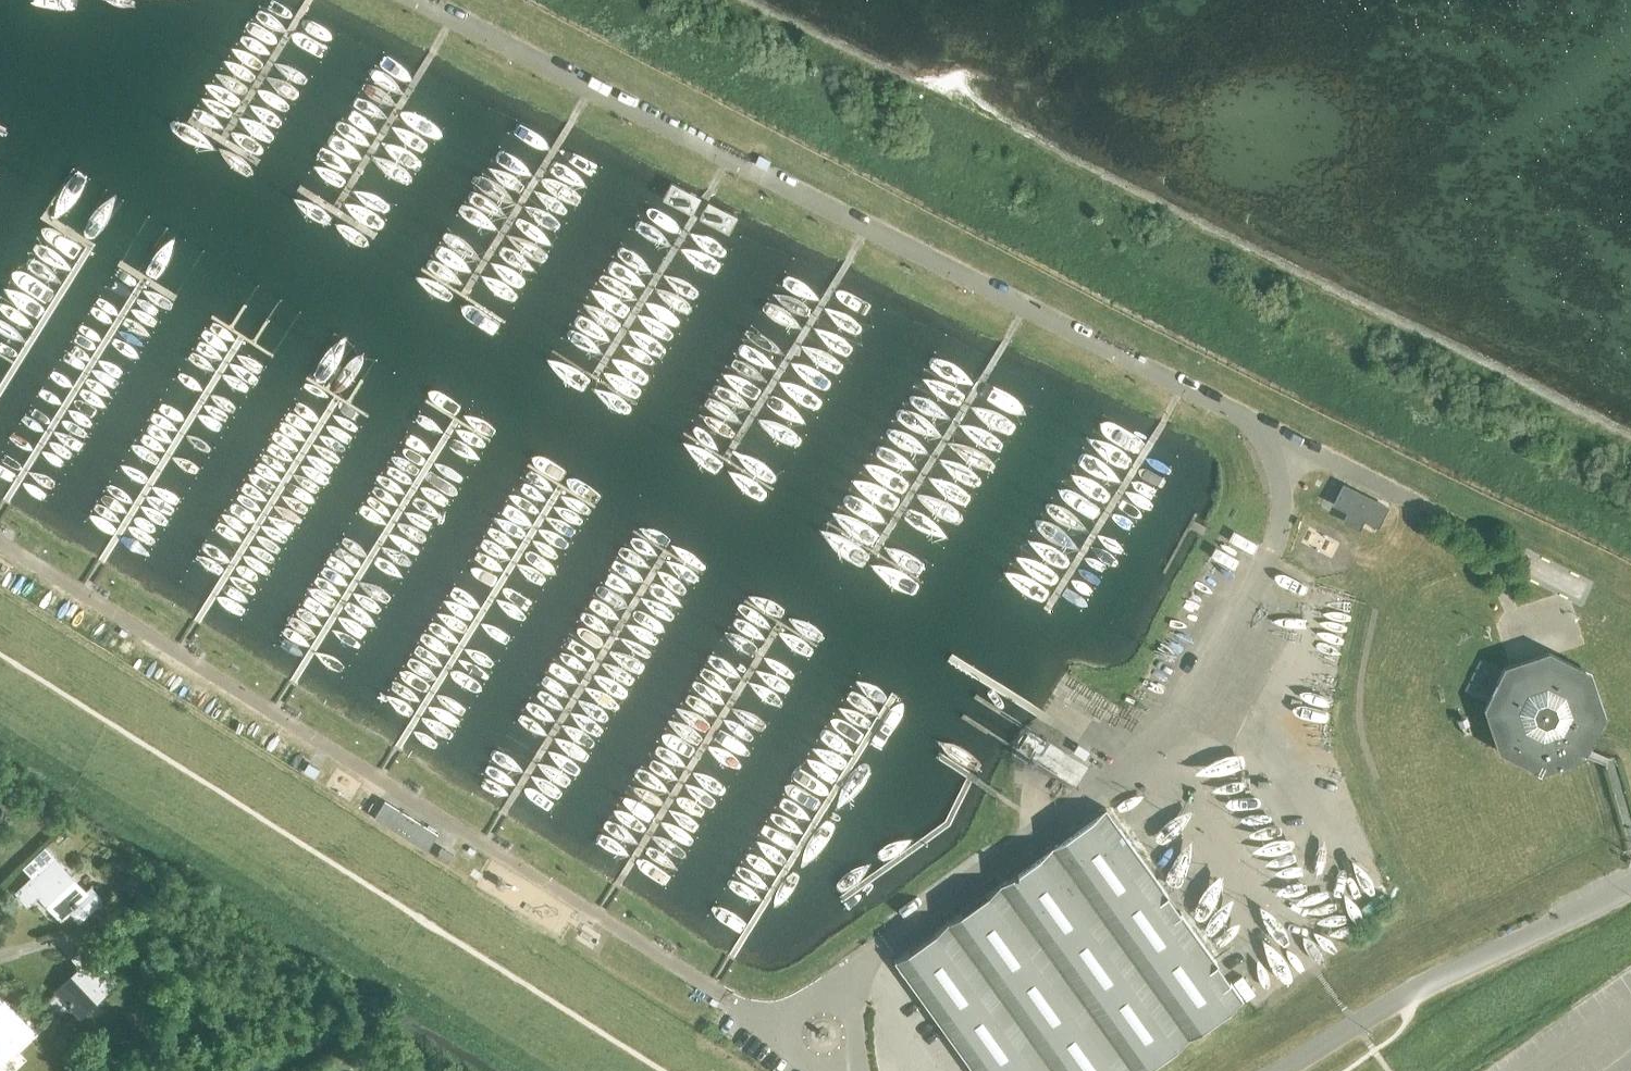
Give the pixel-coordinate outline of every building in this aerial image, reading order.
[(687,214),(695,198),(670,185),(662,201),(687,214)] [(695,218),(723,233),(732,217),(704,202),(695,218)] [(1387,510),(1342,487),(1330,509),(1346,517),(1361,525),(1376,532),(1387,510)] [(1361,525),(1346,517),(1341,527),(1356,535),(1361,525)] [(1497,749),(1538,768),(1584,753),(1588,747),(1606,712),(1590,663),(1559,650),(1545,645),(1521,652),(1502,658),(1484,705),(1497,749)] [(376,813),(427,846),(437,831),(385,798),(376,813)] [(1242,997),(1105,807),(894,960),(974,1070),(1140,1070),(1242,997)] [(61,919),(87,895),(54,860),(18,894),(28,904),(38,894),(61,919)] [(57,990),(80,1015),(116,983),(82,947),(71,957),(81,967),(57,990)] [(32,1033),(0,999),(0,1064),(32,1033)]
